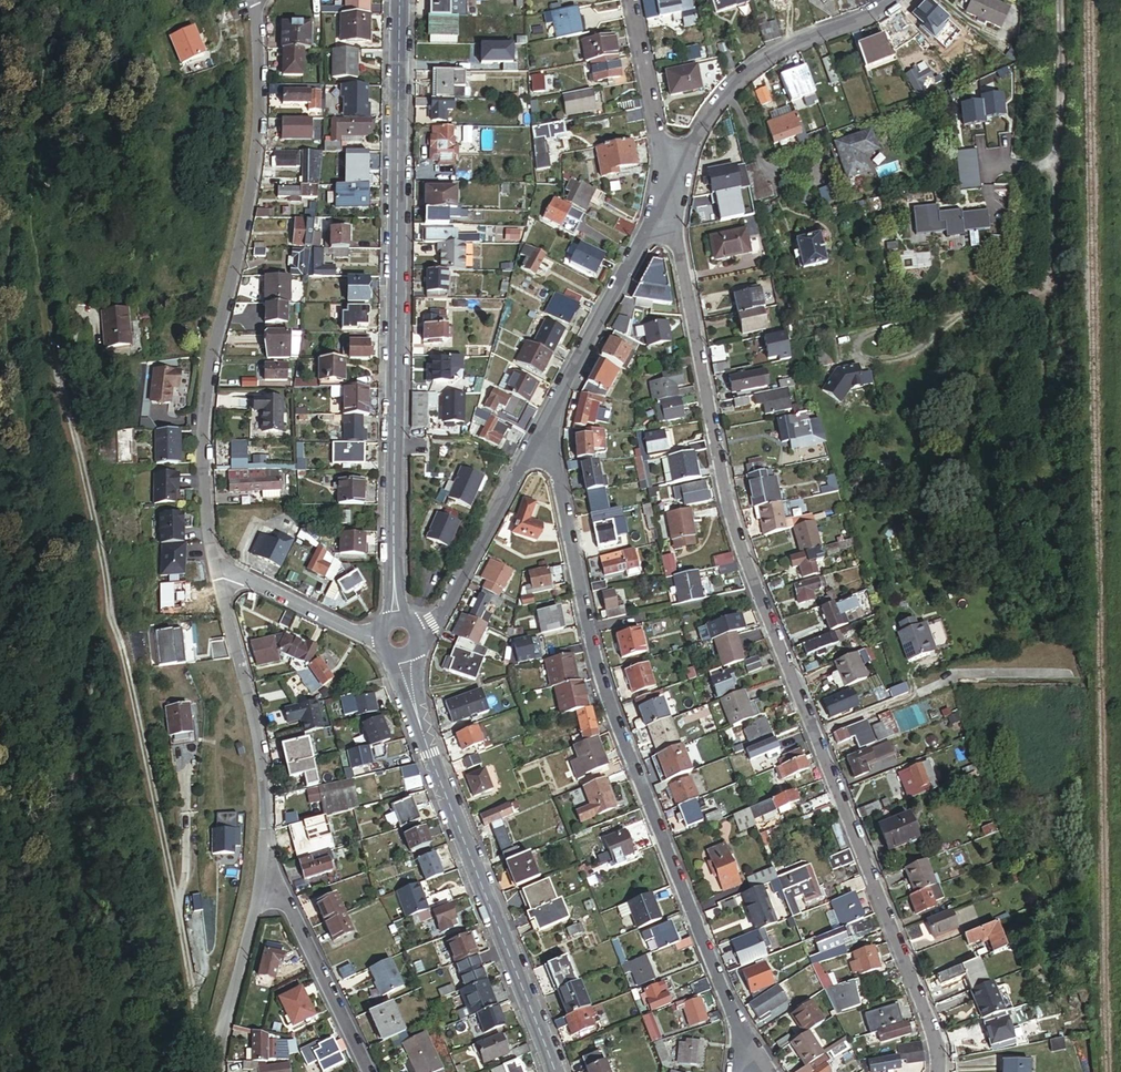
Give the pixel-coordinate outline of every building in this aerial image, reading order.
[(342,7),(342,14),(366,14),(366,0),(342,0),(342,7)] [(448,16),(449,0),(428,0),(428,16),(448,16)] [(689,12),(687,0),(641,0),(644,20),(670,16),(679,14),(680,21),(681,28),(694,26),(691,12),(689,12)] [(706,0),(709,8),(712,7),(714,13),(748,2),(748,0),(707,0),(706,0)] [(949,15),(929,0),(927,0),(924,3),(943,21),(949,15)] [(1006,13),(978,0),(971,0),(964,16),(998,31),(1006,13)] [(940,31),(937,28),(943,21),(924,3),(911,17),(923,28),(921,30),(932,40),(940,31)] [(555,39),(579,34),(575,8),(550,12),(552,23),(555,39)] [(225,22),(221,12),(203,19),(207,29),(225,22)] [(545,24),(552,23),(550,12),(543,14),(545,24)] [(339,41),(366,41),(366,14),(342,14),(339,14),(339,41)] [(679,14),(670,16),(671,23),(680,21),(679,14)] [(428,37),(455,37),(455,16),(448,16),(428,16),(428,37)] [(756,29),(764,26),(761,16),(753,18),(756,29)] [(300,49),(308,49),(308,22),(279,22),(279,49),(281,49),(300,49)] [(761,45),(778,40),(773,24),(764,26),(756,29),(761,45)] [(173,66),(194,57),(182,29),(161,37),(173,66)] [(588,61),(615,56),(611,36),(581,42),(584,62),(588,61)] [(861,69),(891,57),(881,37),(853,47),(861,69)] [(725,67),(733,64),(726,43),(718,45),(725,67)] [(680,63),(696,60),(694,47),(677,50),(680,63)] [(281,76),(300,76),(300,49),(281,49),(281,76)] [(329,77),(354,77),(355,50),(329,49),(329,77)] [(829,80),(837,77),(828,54),(819,57),(829,80)] [(608,79),(618,77),(615,56),(588,61),(592,82),(603,80),(608,79)] [(669,96),(698,90),(693,67),(665,73),(669,96)] [(789,104),(812,95),(802,68),(778,77),(789,104)] [(924,96),(921,91),(918,85),(929,80),(924,70),(913,76),(911,72),(904,75),(917,100),(924,96)] [(451,99),(460,99),(461,72),(434,71),(433,99),(451,99)] [(541,74),(529,75),(530,93),(542,91),(541,74)] [(918,85),(921,91),(936,83),(933,78),(929,80),(918,85)] [(940,92),(950,87),(947,81),(937,85),(940,92)] [(340,112),(367,114),(368,85),(341,84),(340,112)] [(305,111),(316,111),(316,92),(316,85),(266,85),(266,93),(267,93),(276,94),(280,94),(280,105),(305,105),(305,111)] [(562,94),(566,114),(592,109),(591,102),(589,96),(588,89),(562,94)] [(757,106),(767,103),(762,89),(752,92),(757,106)] [(1002,93),(979,96),(980,100),(958,103),(961,126),(984,123),(983,119),(1005,117),(1002,93)] [(444,110),(450,110),(451,99),(433,99),(430,99),(412,99),(412,108),(426,108),(429,108),(429,112),(429,121),(444,121),(444,114),(444,110)] [(623,111),(632,110),(630,100),(613,103),(615,113),(623,111)] [(824,113),(836,110),(834,102),(821,106),(824,113)] [(625,123),(641,120),(639,108),(632,110),(623,111),(625,123)] [(769,120),(786,114),(784,109),(767,114),(769,120)] [(794,126),(798,125),(793,112),(786,114),(769,120),(763,122),(771,144),(797,135),(794,126)] [(670,125),(687,127),(693,116),(673,113),(670,125)] [(279,139),(304,140),(305,118),(280,117),(279,139)] [(339,142),(359,143),(359,137),(367,137),(367,132),(370,129),(370,124),(368,122),(357,121),(357,120),(326,120),(326,142),(322,142),(322,152),(339,152),(339,142)] [(546,142),(564,138),(561,128),(560,122),(529,127),(530,145),(532,145),(546,142)] [(456,150),(453,147),(453,140),(450,137),(450,127),(439,127),(439,128),(430,129),(430,136),(427,138),(426,147),(428,149),(428,160),(429,162),(436,162),(436,166),(452,166),(456,162),(456,150)] [(859,135),(860,137),(871,142),(865,153),(858,155),(859,157),(876,152),(869,131),(859,135)] [(805,137),(806,141),(819,137),(817,132),(805,137)] [(840,176),(845,174),(846,178),(853,175),(854,178),(858,176),(857,174),(864,172),(859,157),(858,155),(865,153),(871,142),(860,137),(836,145),(839,156),(833,158),(832,158),(832,159),(832,160),(837,175),(838,175),(838,176),(839,176),(840,176)] [(620,171),(638,167),(637,164),(635,164),(630,141),(594,147),(599,176),(615,173),(615,176),(621,175),(620,171)] [(534,170),(548,169),(546,142),(532,145),(534,170)] [(959,191),(980,189),(975,149),(954,152),(959,191)] [(274,167),(292,167),(292,156),(297,156),(297,152),(270,151),(270,158),(274,158),(274,167)] [(311,185),(316,186),(320,152),(300,152),(300,182),(311,182),(311,185)] [(750,190),(765,187),(756,165),(743,168),(750,190)] [(732,167),(704,173),(706,181),(701,182),(701,186),(707,185),(709,195),(736,190),(732,167)] [(739,190),(747,189),(743,174),(736,175),(739,190)] [(564,201),(580,209),(590,190),(568,178),(563,187),(570,190),(564,201)] [(298,198),(314,199),(316,186),(311,185),(298,185),(298,188),(298,198)] [(333,208),(365,209),(365,186),(333,186),(333,208)] [(752,200),(770,196),(767,186),(765,187),(750,190),(752,200)] [(831,186),(817,190),(821,204),(835,199),(831,186)] [(287,198),(298,198),(298,188),(275,187),(275,198),(287,198)] [(422,210),(454,210),(454,189),(422,188),(422,210)] [(558,226),(571,233),(580,216),(551,200),(542,217),(558,226)] [(302,218),(312,218),(313,207),(308,206),(307,212),(303,211),(302,218)] [(913,208),(915,234),(946,232),(946,237),(963,236),(962,232),(989,230),(987,210),(937,213),(936,206),(913,208)] [(252,218),(270,218),(270,209),(254,209),(252,218)] [(466,217),(466,216),(466,210),(454,210),(422,210),(422,225),(446,225),(446,217),(466,217)] [(473,221),(485,221),(485,211),(466,210),(466,216),(473,221)] [(557,228),(558,226),(542,217),(540,220),(557,228)] [(308,249),(308,246),(310,232),(312,221),(292,219),(290,246),(302,247),(302,249),(308,249)] [(617,219),(611,230),(627,239),(633,228),(617,219)] [(327,249),(345,249),(345,230),(336,230),(327,230),(327,249)] [(456,239),(453,239),(453,231),(422,231),(422,243),(435,243),(461,243),(476,243),(476,236),(456,236),(456,239)] [(308,246),(315,247),(317,233),(310,232),(308,246)] [(730,257),(747,254),(744,233),(708,240),(711,259),(730,255),(730,257)] [(801,270),(825,264),(818,235),(794,241),(797,252),(798,259),(801,270)] [(438,253),(437,270),(445,270),(461,270),(461,243),(435,243),(435,253),(438,253)] [(518,268),(532,276),(542,256),(519,244),(518,247),(520,249),(517,255),(524,258),(518,268)] [(596,269),(598,265),(603,257),(578,244),(568,264),(592,276),(596,269)] [(330,267),(320,267),(320,254),(325,254),(325,256),(330,256),(330,258),(345,258),(345,249),(327,249),(308,249),(306,275),(305,277),(330,277),(330,267)] [(299,274),(304,275),(306,253),(301,253),(301,251),(290,250),(290,259),(292,259),(291,267),(289,266),(288,274),(299,275),(299,274)] [(650,302),(668,306),(660,263),(648,262),(630,298),(635,299),(642,301),(641,307),(649,308),(650,302)] [(424,298),(444,298),(445,270),(437,270),(424,270),(424,298)] [(284,304),(286,304),(286,276),(262,276),(262,304),(284,304)] [(345,302),(365,302),(365,280),(345,280),(345,302)] [(759,310),(761,309),(757,287),(745,289),(746,292),(732,295),(736,314),(759,310)] [(576,305),(580,297),(564,289),(560,297),(576,305)] [(566,324),(576,305),(560,297),(554,294),(544,313),(566,324)] [(262,323),(284,323),(284,304),(262,304),(262,323)] [(354,326),(365,326),(365,308),(345,308),(345,313),(339,313),(339,329),(354,330),(354,326)] [(740,335),(763,331),(759,310),(736,314),(740,335)] [(121,312),(96,314),(99,349),(124,347),(121,312)] [(613,314),(610,329),(628,333),(631,318),(613,314)] [(437,341),(445,341),(445,322),(443,318),(438,318),(422,318),(422,341),(427,341),(430,341),(430,345),(437,345),(437,341)] [(531,344),(551,355),(557,342),(560,344),(562,340),(559,339),(564,329),(544,319),(531,344)] [(665,320),(642,324),(646,346),(669,342),(665,320)] [(628,351),(633,353),(637,345),(612,332),(599,357),(619,368),(628,351)] [(267,359),(286,359),(286,335),(264,333),(262,336),(262,345),(264,345),(267,345),(267,359)] [(286,359),(295,359),(298,335),(286,335),(286,359)] [(777,347),(784,346),(782,335),(775,337),(777,347)] [(835,336),(833,337),(832,335),(814,338),(819,368),(837,365),(833,340),(836,339),(835,336)] [(366,357),(369,355),(369,350),(365,347),(365,336),(348,336),(347,343),(340,343),(341,353),(347,353),(347,361),(365,361),(366,357)] [(767,359),(777,357),(773,337),(763,339),(767,359)] [(541,374),(551,355),(531,344),(525,342),(515,361),(541,374)] [(619,368),(624,370),(633,353),(628,351),(619,368)] [(459,371),(459,359),(447,358),(447,360),(447,371),(459,371)] [(426,367),(426,382),(446,383),(447,371),(447,360),(429,360),(429,367),(426,367)] [(672,370),(689,367),(687,360),(671,363),(672,370)] [(340,389),(341,382),(341,361),(317,361),(317,380),(317,389),(340,389)] [(579,394),(603,399),(616,373),(596,362),(579,394)] [(712,376),(728,373),(727,364),(711,367),(712,376)] [(262,381),(284,381),(284,366),(262,366),(262,381)] [(826,392),(844,405),(854,391),(865,390),(862,368),(843,371),(839,376),(838,375),(826,392)] [(174,373),(147,370),(144,401),(164,403),(165,388),(172,389),(174,373)] [(446,385),(449,385),(459,379),(459,371),(447,371),(446,383),(446,385)] [(675,387),(680,386),(677,371),(661,374),(662,381),(650,383),(653,402),(677,398),(676,390),(675,387)] [(510,395),(524,403),(534,383),(513,372),(510,379),(503,391),(510,395)] [(730,395),(764,389),(762,374),(742,378),(737,378),(727,380),(730,395)] [(502,375),(496,388),(503,391),(510,379),(502,375)] [(778,391),(792,388),(791,379),(776,382),(778,391)] [(317,380),(293,380),(292,389),(317,389),(317,380)] [(677,398),(694,395),(693,387),(676,390),(677,398)] [(789,411),(785,394),(793,393),(792,388),(778,391),(754,395),(756,406),(761,404),(763,416),(774,414),(774,416),(780,415),(779,413),(782,412),(789,411)] [(347,413),(359,413),(359,399),(364,399),(365,390),(349,390),(340,389),(340,399),(343,399),(343,409),(347,409),(347,413)] [(500,408),(502,409),(507,399),(491,391),(483,407),(493,412),(495,408),(499,410),(500,408)] [(425,393),(409,393),(409,428),(425,428),(425,393)] [(462,394),(441,393),(441,406),(442,406),(442,410),(441,410),(441,420),(443,422),(462,423),(462,394)] [(598,405),(601,405),(603,399),(579,394),(571,425),(582,428),(584,424),(592,425),(598,405)] [(500,413),(515,421),(524,403),(510,395),(507,399),(502,409),(500,413)] [(678,406),(695,403),(694,395),(677,398),(678,400),(652,404),(656,423),(681,419),(678,406)] [(732,409),(749,406),(747,397),(730,400),(732,409)] [(260,434),(280,434),(279,399),(252,399),(252,411),(260,412),(260,434)] [(360,417),(364,417),(364,399),(359,399),(359,413),(347,413),(347,409),(343,409),(343,399),(340,399),(340,417),(360,417)] [(502,422),(474,408),(472,415),(486,422),(478,437),(489,442),(493,435),(491,433),(496,423),(499,424),(501,425),(502,422)] [(797,419),(805,417),(814,415),(813,411),(796,414),(796,417),(797,419)] [(364,431),(360,431),(360,417),(340,417),(320,417),(321,422),(340,422),(343,422),(343,425),(343,441),(361,441),(364,438),(364,431)] [(789,425),(797,423),(797,419),(796,417),(776,421),(780,443),(792,440),(789,425)] [(152,429),(148,421),(138,421),(136,432),(152,433),(152,429)] [(589,450),(588,430),(573,430),(574,458),(589,458),(589,450)] [(600,431),(588,430),(589,450),(592,450),(600,450),(600,431)] [(602,431),(600,431),(600,450),(592,450),(592,454),(600,453),(603,450),(602,431)] [(644,456),(662,453),(659,433),(635,436),(637,449),(638,457),(639,459),(645,458),(644,456)] [(166,434),(144,435),(146,468),(168,467),(166,434)] [(115,470),(125,470),(124,451),(127,451),(127,436),(114,436),(115,470)] [(690,452),(704,450),(703,442),(687,445),(689,453),(690,452)] [(330,464),(361,464),(361,445),(330,445),(330,464)] [(671,484),(696,480),(690,452),(689,453),(666,457),(671,484)] [(643,480),(639,462),(639,459),(638,457),(634,457),(633,457),(638,481),(643,480)] [(500,464),(490,459),(485,469),(495,474),(500,464)] [(564,462),(565,471),(579,468),(580,467),(579,461),(564,462)] [(645,488),(648,488),(642,461),(639,462),(643,480),(644,487),(645,488)] [(295,471),(303,471),(303,463),(301,463),(295,463),(295,471)] [(594,478),(597,477),(594,463),(580,467),(584,492),(596,489),(594,478)] [(746,475),(762,473),(760,464),(745,467),(746,475)] [(279,480),(262,480),(262,473),(246,473),(246,470),(227,471),(227,492),(260,492),(260,497),(278,497),(278,490),(279,490),(279,480)] [(445,497),(467,507),(478,481),(456,472),(445,497)] [(752,508),(776,503),(771,479),(763,480),(762,473),(746,475),(752,508)] [(171,492),(169,476),(146,478),(148,507),(169,506),(168,493),(171,492)] [(601,488),(606,488),(604,476),(597,477),(594,478),(596,489),(601,488)] [(829,493),(836,492),(832,476),(826,478),(827,485),(829,493)] [(337,505),(361,505),(361,482),(337,481),(337,505)] [(682,506),(707,501),(706,493),(704,493),(702,484),(672,490),(675,502),(681,501),(682,506)] [(821,495),(829,493),(827,485),(819,487),(821,495)] [(588,514),(605,510),(601,488),(596,489),(584,492),(588,514)] [(654,496),(653,493),(656,492),(655,488),(645,490),(646,498),(654,496)] [(538,525),(530,522),(536,504),(519,499),(509,532),(533,540),(538,525)] [(644,514),(649,512),(647,503),(639,505),(641,514),(644,514)] [(752,508),(754,520),(758,519),(761,536),(782,531),(780,522),(776,503),(752,508)] [(590,525),(618,519),(615,508),(605,510),(588,514),(590,525)] [(689,537),(690,537),(685,509),(663,514),(669,541),(670,541),(689,537)] [(424,538),(446,547),(457,522),(436,512),(424,538)] [(646,527),(652,526),(649,512),(644,514),(646,527)] [(331,523),(347,523),(347,513),(337,513),(337,515),(331,515),(331,523)] [(178,516),(155,518),(157,547),(159,546),(180,545),(178,516)] [(810,516),(780,522),(782,531),(792,528),(811,522),(810,516)] [(621,530),(619,519),(618,519),(590,525),(595,548),(614,544),(612,537),(624,534),(623,530),(621,530)] [(799,554),(818,548),(811,522),(792,528),(799,554)] [(335,571),(338,565),(299,529),(295,538),(313,555),(321,559),(319,562),(335,571)] [(249,553),(277,566),(289,541),(277,535),(274,542),(258,534),(249,553)] [(345,554),(362,554),(362,543),(362,535),(345,534),(345,554)] [(672,550),(691,546),(689,537),(670,541),(672,550)] [(834,544),(835,549),(852,544),(850,539),(834,544)] [(162,577),(185,575),(183,544),(180,545),(159,546),(162,577)] [(603,577),(636,569),(636,566),(632,551),(632,548),(620,551),(620,553),(598,558),(603,577)] [(815,573),(812,564),(820,561),(817,551),(788,559),(790,568),(797,566),(801,577),(815,573)] [(306,569),(330,582),(335,571),(319,562),(321,559),(313,555),(306,569)] [(666,577),(674,575),(669,555),(662,557),(666,577)] [(486,590),(498,596),(510,571),(488,561),(480,578),(482,579),(479,587),(486,590)] [(719,575),(736,571),(733,563),(717,567),(719,575)] [(323,595),(332,599),(336,590),(335,587),(336,587),(339,593),(338,593),(343,603),(355,598),(353,593),(359,590),(357,587),(362,585),(356,572),(353,573),(350,568),(342,571),(338,565),(335,571),(330,582),(323,595)] [(547,585),(561,582),(557,566),(525,572),(527,584),(521,585),(523,592),(547,588),(547,585)] [(677,603),(698,599),(693,572),(682,574),(684,586),(674,588),(677,603)] [(674,588),(684,586),(682,574),(674,575),(666,577),(663,578),(666,590),(674,588)] [(816,578),(792,584),(797,604),(812,600),(810,591),(819,589),(816,578)] [(590,592),(603,588),(601,580),(588,583),(590,592)] [(768,590),(781,586),(779,580),(765,584),(768,590)] [(523,596),(523,592),(521,585),(517,586),(515,598),(523,596)] [(497,608),(502,598),(498,596),(486,590),(482,597),(486,599),(485,602),(497,608)] [(816,600),(818,605),(835,599),(832,590),(830,591),(830,590),(826,591),(827,593),(824,594),(825,597),(816,600)] [(605,619),(624,615),(622,606),(615,608),(611,591),(599,594),(605,619)] [(488,616),(480,612),(485,602),(486,599),(482,597),(476,594),(473,600),(470,598),(466,606),(469,608),(465,616),(484,625),(488,616)] [(514,606),(529,603),(527,596),(523,596),(515,598),(514,606)] [(823,619),(827,630),(839,625),(840,625),(836,615),(845,612),(854,609),(850,600),(833,606),(832,603),(819,608),(821,616),(823,619)] [(624,615),(635,612),(633,602),(622,605),(622,606),(624,615)] [(538,632),(559,628),(555,608),(534,612),(538,632)] [(277,624),(286,629),(293,616),(284,611),(277,624)] [(841,628),(850,625),(845,612),(836,615),(840,625),(839,625),(841,628)] [(471,680),(480,662),(482,658),(486,650),(475,644),(484,625),(465,616),(460,613),(450,632),(457,635),(452,646),(447,657),(446,656),(441,666),(471,680)] [(732,632),(743,629),(739,616),(706,626),(710,639),(713,638),(732,632)] [(902,631),(916,626),(913,618),(899,623),(902,631)] [(920,624),(929,651),(934,650),(925,623),(920,624)] [(872,624),(861,628),(868,645),(879,641),(872,624)] [(916,626),(902,631),(897,632),(907,659),(929,651),(920,624),(916,626)] [(518,636),(519,636),(518,627),(511,628),(509,637),(518,636)] [(620,657),(644,651),(638,629),(615,635),(620,657)] [(815,657),(823,654),(821,649),(830,645),(829,642),(835,639),(832,631),(813,638),(805,641),(799,644),(804,655),(813,652),(815,657)] [(287,647),(291,638),(292,635),(285,632),(283,636),(248,642),(250,653),(287,647)] [(721,666),(741,660),(732,632),(713,638),(721,666)] [(505,663),(529,658),(525,640),(519,641),(518,636),(509,637),(508,646),(505,663)] [(799,644),(805,641),(803,638),(803,636),(792,640),(794,646),(799,644)] [(283,654),(306,666),(314,650),(312,649),(313,646),(307,643),(306,646),(291,638),(287,647),(283,654)] [(569,654),(580,651),(579,644),(557,649),(558,656),(569,654)] [(505,666),(505,663),(508,646),(502,645),(499,664),(505,666)] [(281,657),(283,654),(287,647),(250,653),(253,666),(279,661),(281,657)] [(867,647),(862,649),(868,661),(875,659),(869,648),(867,647)] [(862,649),(858,651),(862,663),(868,661),(862,649)] [(841,682),(863,674),(855,652),(852,653),(845,656),(833,661),(836,669),(841,682)] [(307,666),(306,666),(283,654),(281,657),(289,660),(286,668),(296,672),(305,670),(306,667),(307,666)] [(555,685),(574,680),(569,654),(558,656),(554,657),(544,659),(550,686),(555,685)] [(746,671),(759,666),(755,655),(742,660),(746,671)] [(309,692),(329,679),(316,661),(306,667),(305,670),(296,672),(300,679),(299,681),(303,688),(305,687),(309,692)] [(805,672),(817,667),(815,662),(803,666),(805,672)] [(631,692),(652,685),(644,663),(624,671),(631,692)] [(716,696),(732,690),(729,683),(728,679),(731,678),(732,678),(729,669),(721,672),(719,667),(708,671),(710,676),(708,677),(714,692),(716,696)] [(835,684),(841,682),(836,669),(830,671),(830,674),(832,683),(835,684)] [(835,684),(837,689),(865,678),(863,674),(841,682),(835,684)] [(573,709),(585,707),(579,679),(574,680),(555,685),(561,712),(573,709)] [(366,690),(381,687),(379,680),(365,682),(366,690)] [(904,683),(888,689),(891,698),(907,692),(904,683)] [(849,689),(842,692),(848,708),(855,705),(849,689)] [(729,725),(757,714),(752,700),(744,703),(739,690),(719,698),(729,725)] [(473,715),(484,710),(477,691),(442,703),(449,722),(468,715),(470,718),(473,717),(473,715)] [(637,707),(650,702),(646,692),(633,697),(637,707)] [(828,715),(848,708),(842,692),(822,700),(828,715)] [(343,715),(354,712),(351,699),(350,693),(339,696),(343,715)] [(355,715),(374,711),(370,695),(351,699),(354,712),(355,715)] [(640,717),(644,726),(645,725),(665,718),(666,717),(659,698),(650,702),(637,707),(640,717)] [(307,731),(321,728),(316,701),(282,708),(284,721),(299,718),(300,724),(305,723),(307,731)] [(789,701),(773,708),(777,718),(793,712),(789,701)] [(578,731),(593,728),(588,706),(585,707),(573,709),(578,730),(578,731)] [(943,717),(948,715),(946,708),(940,710),(943,717)] [(877,740),(897,733),(888,710),(877,714),(881,723),(872,727),(877,740)] [(158,741),(179,736),(173,712),(153,716),(158,741)] [(957,712),(946,717),(949,725),(960,721),(957,712)] [(631,720),(629,723),(632,730),(644,726),(640,717),(631,720)] [(743,749),(769,739),(767,734),(770,733),(764,717),(753,722),(754,724),(742,729),(746,740),(739,743),(741,749),(743,749)] [(367,746),(377,744),(377,742),(387,739),(379,718),(359,725),(367,746)] [(656,753),(676,745),(665,718),(645,725),(656,753)] [(856,747),(873,741),(864,719),(832,732),(837,743),(852,737),(856,747)] [(471,745),(479,742),(473,728),(454,736),(463,758),(474,754),(471,745)] [(592,735),(595,734),(593,728),(578,731),(581,740),(592,735)] [(570,745),(581,740),(578,731),(578,730),(566,734),(570,745)] [(581,773),(604,765),(592,735),(581,740),(570,745),(575,758),(581,773)] [(284,763),(310,758),(306,738),(280,743),(284,763)] [(768,751),(776,748),(772,738),(769,739),(743,749),(747,759),(764,753),(768,751)] [(475,753),(482,751),(479,742),(471,745),(474,754),(475,753)] [(380,745),(367,748),(369,759),(380,757),(382,753),(380,745)] [(666,779),(687,771),(677,745),(676,745),(656,753),(654,753),(664,779),(666,779)] [(367,764),(369,761),(369,759),(367,748),(365,746),(346,751),(350,768),(367,764)] [(864,763),(872,760),(867,748),(845,756),(853,775),(866,770),(864,763)] [(783,763),(800,757),(797,750),(780,756),(782,759),(783,763)] [(343,752),(337,753),(344,779),(349,778),(352,777),(350,768),(346,751),(343,752)] [(464,769),(479,763),(475,753),(474,754),(463,758),(461,759),(464,769)] [(400,767),(413,764),(410,756),(398,759),(400,767)] [(512,768),(516,766),(512,756),(508,757),(512,768)] [(794,773),(798,771),(806,768),(801,756),(800,757),(783,763),(778,765),(774,767),(778,779),(794,773)] [(314,780),(312,769),(310,758),(284,763),(286,774),(302,771),(304,782),(314,780)] [(580,776),(581,773),(575,758),(567,761),(573,778),(580,776)] [(909,770),(898,775),(907,798),(936,786),(926,760),(908,768),(909,770)] [(412,773),(416,771),(413,764),(400,767),(398,767),(400,780),(411,777),(412,773)] [(973,771),(974,770),(972,764),(966,766),(968,773),(973,771)] [(472,795),(489,788),(481,768),(464,776),(472,795)] [(965,774),(961,776),(967,791),(979,786),(973,771),(968,773),(965,774)] [(609,786),(613,784),(609,774),(605,776),(609,786)] [(576,821),(621,803),(613,784),(609,786),(605,776),(579,786),(586,805),(573,811),(576,821)] [(344,779),(342,779),(345,791),(352,789),(349,778),(344,779)] [(692,799),(695,797),(687,778),(668,785),(667,785),(668,787),(673,799),(675,805),(692,799)] [(356,808),(352,789),(345,791),(342,779),(318,785),(318,787),(321,799),(324,815),(356,808)] [(664,788),(668,787),(667,785),(668,785),(666,779),(664,779),(652,784),(655,792),(664,788)] [(321,799),(318,787),(306,790),(309,802),(321,799)] [(668,801),(673,799),(668,787),(664,788),(668,801)] [(766,806),(768,812),(797,800),(792,789),(758,803),(760,809),(766,806)] [(812,811),(830,804),(826,793),(808,800),(812,811)] [(398,827),(418,820),(409,798),(390,805),(398,827)] [(675,805),(678,813),(673,814),(676,821),(680,819),(683,826),(700,820),(692,799),(675,805)] [(859,817),(879,808),(876,800),(855,808),(859,817)] [(502,826),(499,818),(511,814),(509,811),(515,808),(512,801),(478,815),(482,825),(488,823),(491,830),(502,826)] [(752,818),(768,812),(766,806),(760,809),(758,803),(747,807),(752,818)] [(753,823),(752,818),(747,807),(737,811),(743,827),(753,823)] [(707,823),(720,817),(716,808),(703,813),(707,823)] [(737,829),(743,827),(737,811),(731,813),(737,829)] [(885,844),(914,833),(906,813),(878,825),(885,844)] [(408,853),(427,846),(420,829),(402,836),(408,853)] [(762,845),(768,843),(763,831),(758,833),(762,845)] [(622,854),(630,851),(622,832),(600,841),(608,860),(609,859),(614,872),(627,866),(622,854)] [(885,844),(887,849),(916,837),(914,833),(885,844)] [(719,887),(736,881),(721,843),(705,850),(709,861),(706,862),(710,871),(712,870),(714,874),(719,887)] [(503,861),(518,855),(515,848),(500,854),(503,861)] [(826,857),(831,870),(853,861),(848,848),(826,857)] [(302,878),(330,871),(324,851),(312,854),(313,857),(297,861),(302,878)] [(513,886),(536,877),(526,852),(518,855),(503,861),(513,886)] [(424,880),(440,874),(432,853),(416,859),(424,880)] [(935,884),(931,875),(925,858),(904,866),(914,892),(927,887),(935,884)] [(284,872),(296,868),(294,861),(282,864),(284,872)] [(585,861),(579,863),(584,877),(588,875),(587,873),(589,872),(585,861)] [(776,878),(780,890),(814,876),(809,863),(775,877),(776,878)] [(760,885),(767,882),(776,878),(775,877),(771,867),(744,878),(748,889),(760,885)] [(1011,880),(1017,878),(1015,872),(1009,874),(1011,880)] [(850,891),(863,886),(858,875),(838,883),(843,894),(850,891)] [(799,911),(793,895),(800,892),(804,902),(821,895),(818,887),(814,876),(780,890),(784,899),(790,915),(799,911)] [(776,892),(780,890),(776,878),(767,882),(772,893),(776,892)] [(527,910),(554,899),(545,879),(519,890),(527,910)] [(404,916),(426,908),(416,882),(395,890),(404,916)] [(933,901),(942,897),(937,883),(935,884),(927,887),(933,901)] [(761,927),(774,921),(760,885),(748,889),(739,893),(753,930),(761,927)] [(935,905),(933,901),(927,887),(914,892),(908,894),(915,913),(935,905)] [(432,906),(451,900),(447,889),(429,896),(432,906)] [(839,926),(861,917),(850,891),(843,894),(829,900),(839,926)] [(631,921),(655,911),(647,892),(624,901),(628,912),(631,921)] [(323,921),(343,912),(335,893),(315,902),(323,921)] [(536,931),(566,918),(558,898),(554,899),(527,910),(524,912),(527,920),(531,919),(536,931)] [(624,901),(614,905),(618,916),(628,912),(624,901)] [(439,932),(456,925),(448,905),(431,911),(439,932)] [(931,935),(955,925),(949,909),(924,918),(931,935)] [(418,922),(428,918),(425,910),(415,914),(418,922)] [(631,921),(634,927),(658,918),(655,911),(631,921)] [(331,940),(351,931),(343,912),(323,921),(331,940)] [(412,924),(418,922),(415,914),(409,916),(412,924)] [(672,942),(676,941),(673,934),(668,921),(648,929),(656,949),(672,942)] [(993,950),(1005,945),(995,921),(964,933),(968,943),(979,939),(980,941),(988,938),(993,950)] [(765,955),(763,949),(769,946),(761,927),(753,930),(729,939),(740,965),(765,955)] [(839,941),(849,937),(845,927),(813,938),(821,961),(843,953),(839,941)] [(559,940),(570,936),(567,928),(556,933),(559,940)] [(469,931),(466,932),(474,953),(477,952),(469,931)] [(871,946),(885,942),(881,931),(866,936),(869,946),(871,946)] [(474,954),(474,953),(466,932),(444,940),(453,962),(474,954)] [(675,950),(691,944),(688,936),(678,940),(676,941),(672,942),(675,950)] [(613,952),(620,950),(615,938),(608,941),(613,952)] [(275,966),(276,963),(279,963),(281,955),(278,954),(280,947),(264,943),(256,975),(272,979),(275,966)] [(877,967),(875,959),(873,954),(871,946),(869,946),(851,952),(853,959),(857,970),(857,972),(877,967)] [(620,950),(613,952),(617,963),(624,961),(620,950)] [(474,954),(453,962),(463,988),(484,980),(474,954)] [(555,989),(573,981),(563,956),(544,964),(555,989)] [(635,985),(651,979),(642,957),(626,963),(626,962),(619,964),(622,971),(625,970),(624,968),(628,967),(635,985)] [(379,995),(399,985),(386,958),(366,968),(379,995)] [(966,983),(980,977),(973,958),(961,963),(965,973),(962,974),(964,978),(966,983)] [(851,971),(857,970),(853,959),(848,961),(851,971)] [(887,971),(896,968),(893,960),(884,962),(887,971)] [(753,999),(772,986),(763,962),(754,966),(741,971),(753,999)] [(820,990),(830,986),(824,973),(821,974),(817,962),(810,964),(820,990)] [(962,974),(965,973),(961,963),(935,973),(938,979),(934,981),(935,985),(962,974)] [(342,980),(354,974),(349,964),(337,970),(342,980)] [(879,981),(899,976),(896,968),(887,971),(877,973),(879,981)] [(969,990),(983,985),(980,977),(966,983),(968,990),(969,990)] [(964,992),(968,990),(966,983),(964,978),(960,980),(964,992)] [(842,1009),(859,1004),(853,985),(857,984),(855,979),(852,980),(830,986),(820,990),(831,1015),(840,1012),(837,1002),(840,1001),(842,1009)] [(475,1013),(494,1005),(484,980),(463,988),(458,990),(464,1006),(467,1016),(475,1013)] [(567,1017),(588,1008),(576,980),(573,981),(555,989),(567,1017)] [(693,986),(695,992),(708,987),(706,981),(693,986)] [(983,985),(969,990),(980,1017),(1002,1010),(995,990),(991,981),(983,985)] [(767,1010),(785,999),(775,984),(772,986),(753,999),(749,1002),(758,1016),(756,1017),(759,1021),(769,1014),(767,1010)] [(648,1010),(667,1002),(664,993),(658,995),(654,985),(643,989),(646,997),(647,1000),(645,1001),(647,1005),(648,1010)] [(438,998),(451,993),(448,986),(435,992),(438,998)] [(289,1024),(311,1014),(299,987),(276,997),(289,1024)] [(638,1015),(643,1013),(633,987),(628,989),(638,1015)] [(1003,987),(995,990),(1002,1010),(1011,1007),(1003,987)] [(819,1017),(822,1020),(831,1015),(820,990),(816,992),(825,1013),(819,1017)] [(688,1025),(704,1019),(701,1011),(699,1004),(697,998),(680,1003),(688,1025)] [(379,1040),(402,1030),(389,1001),(367,1011),(379,1040)] [(898,1011),(899,1007),(898,1001),(895,1001),(878,1005),(879,1008),(895,1003),(898,1011)] [(822,1020),(819,1017),(810,1002),(790,1014),(802,1033),(803,1032),(822,1020)] [(877,1030),(901,1023),(898,1011),(895,1003),(879,1008),(864,1012),(870,1032),(877,1030)] [(482,1033),(503,1025),(495,1005),(494,1005),(475,1013),(482,1033)] [(458,1019),(467,1016),(464,1006),(455,1010),(458,1019)] [(588,1020),(592,1018),(588,1008),(567,1017),(553,1023),(557,1032),(568,1027),(572,1037),(578,1034),(586,1031),(592,1028),(588,1020)] [(707,1018),(708,1022),(720,1018),(716,1009),(705,1012),(707,1018)] [(651,1029),(645,1013),(643,1013),(638,1015),(645,1032),(651,1029)] [(989,1042),(1013,1035),(1006,1013),(982,1021),(989,1042)] [(880,1040),(909,1032),(908,1027),(906,1021),(901,1023),(877,1030),(880,1040)] [(233,1025),(232,1028),(253,1033),(253,1031),(233,1025)] [(648,1039),(654,1037),(651,1029),(645,1032),(648,1039)] [(275,1058),(286,1058),(285,1052),(284,1041),(263,1041),(263,1033),(253,1031),(253,1033),(252,1061),(256,1061),(263,1061),(264,1061),(264,1058),(275,1058)] [(423,1031),(402,1041),(410,1059),(416,1071),(442,1071),(423,1031)] [(804,1065),(818,1056),(803,1032),(802,1033),(790,1040),(789,1041),(804,1065)] [(789,1041),(790,1040),(786,1033),(774,1041),(779,1048),(789,1041)] [(482,1061),(505,1053),(498,1034),(476,1042),(478,1049),(479,1053),(482,1061)] [(1062,1036),(1048,1039),(1049,1050),(1064,1047),(1062,1036)] [(665,1066),(668,1060),(659,1037),(650,1041),(658,1063),(665,1066)] [(318,1069),(340,1059),(337,1052),(344,1049),(339,1039),(332,1043),(330,1039),(317,1045),(315,1042),(298,1050),(304,1062),(313,1058),(318,1069)] [(675,1061),(696,1064),(698,1043),(694,1043),(694,1040),(685,1039),(684,1042),(678,1041),(675,1061)] [(285,1052),(292,1051),(291,1041),(284,1041),(285,1052)] [(834,1057),(847,1049),(841,1041),(818,1056),(804,1065),(792,1071),(831,1071),(825,1063),(829,1060),(835,1070),(841,1067),(834,1057)] [(902,1052),(923,1050),(921,1041),(897,1044),(898,1052),(896,1054),(902,1052)] [(475,1050),(478,1049),(476,1042),(470,1044),(472,1051),(475,1050)] [(513,1058),(529,1052),(525,1043),(509,1049),(513,1058)] [(598,1050),(580,1056),(586,1071),(607,1071),(598,1050)] [(903,1062),(924,1060),(923,1050),(902,1052),(903,1058),(903,1062)] [(898,1068),(897,1058),(896,1056),(857,1062),(858,1071),(865,1071),(869,1071),(886,1069),(892,1068),(898,1068)] [(416,1071),(410,1059),(404,1061),(409,1071),(413,1071),(416,1071)] [(1027,1061),(999,1060),(999,1071),(1004,1071),(1027,1071),(1027,1061)] [(225,1061),(225,1070),(241,1070),(241,1061),(225,1061)] [(256,1061),(258,1071),(289,1071),(287,1063),(264,1066),(263,1061),(256,1061)] [(517,1064),(514,1066),(512,1062),(489,1071),(520,1071),(517,1064)] [(457,1063),(452,1066),(454,1071),(461,1071),(457,1063)]
